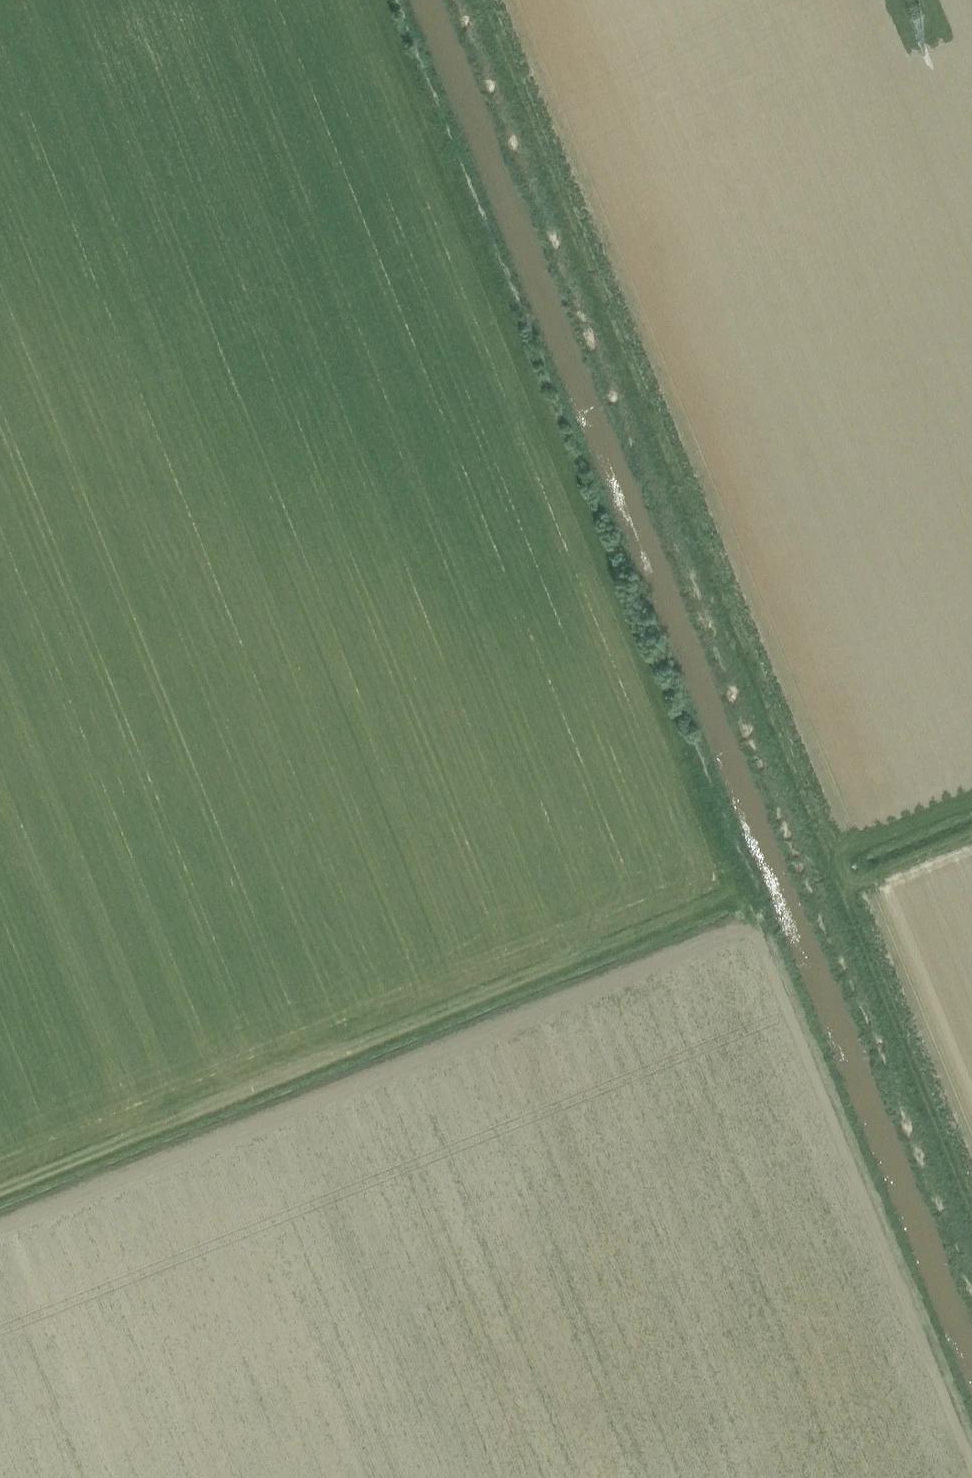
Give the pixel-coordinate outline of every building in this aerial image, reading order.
[(946,1477),(963,1477),(960,1469),(945,1475),(946,1477)]
